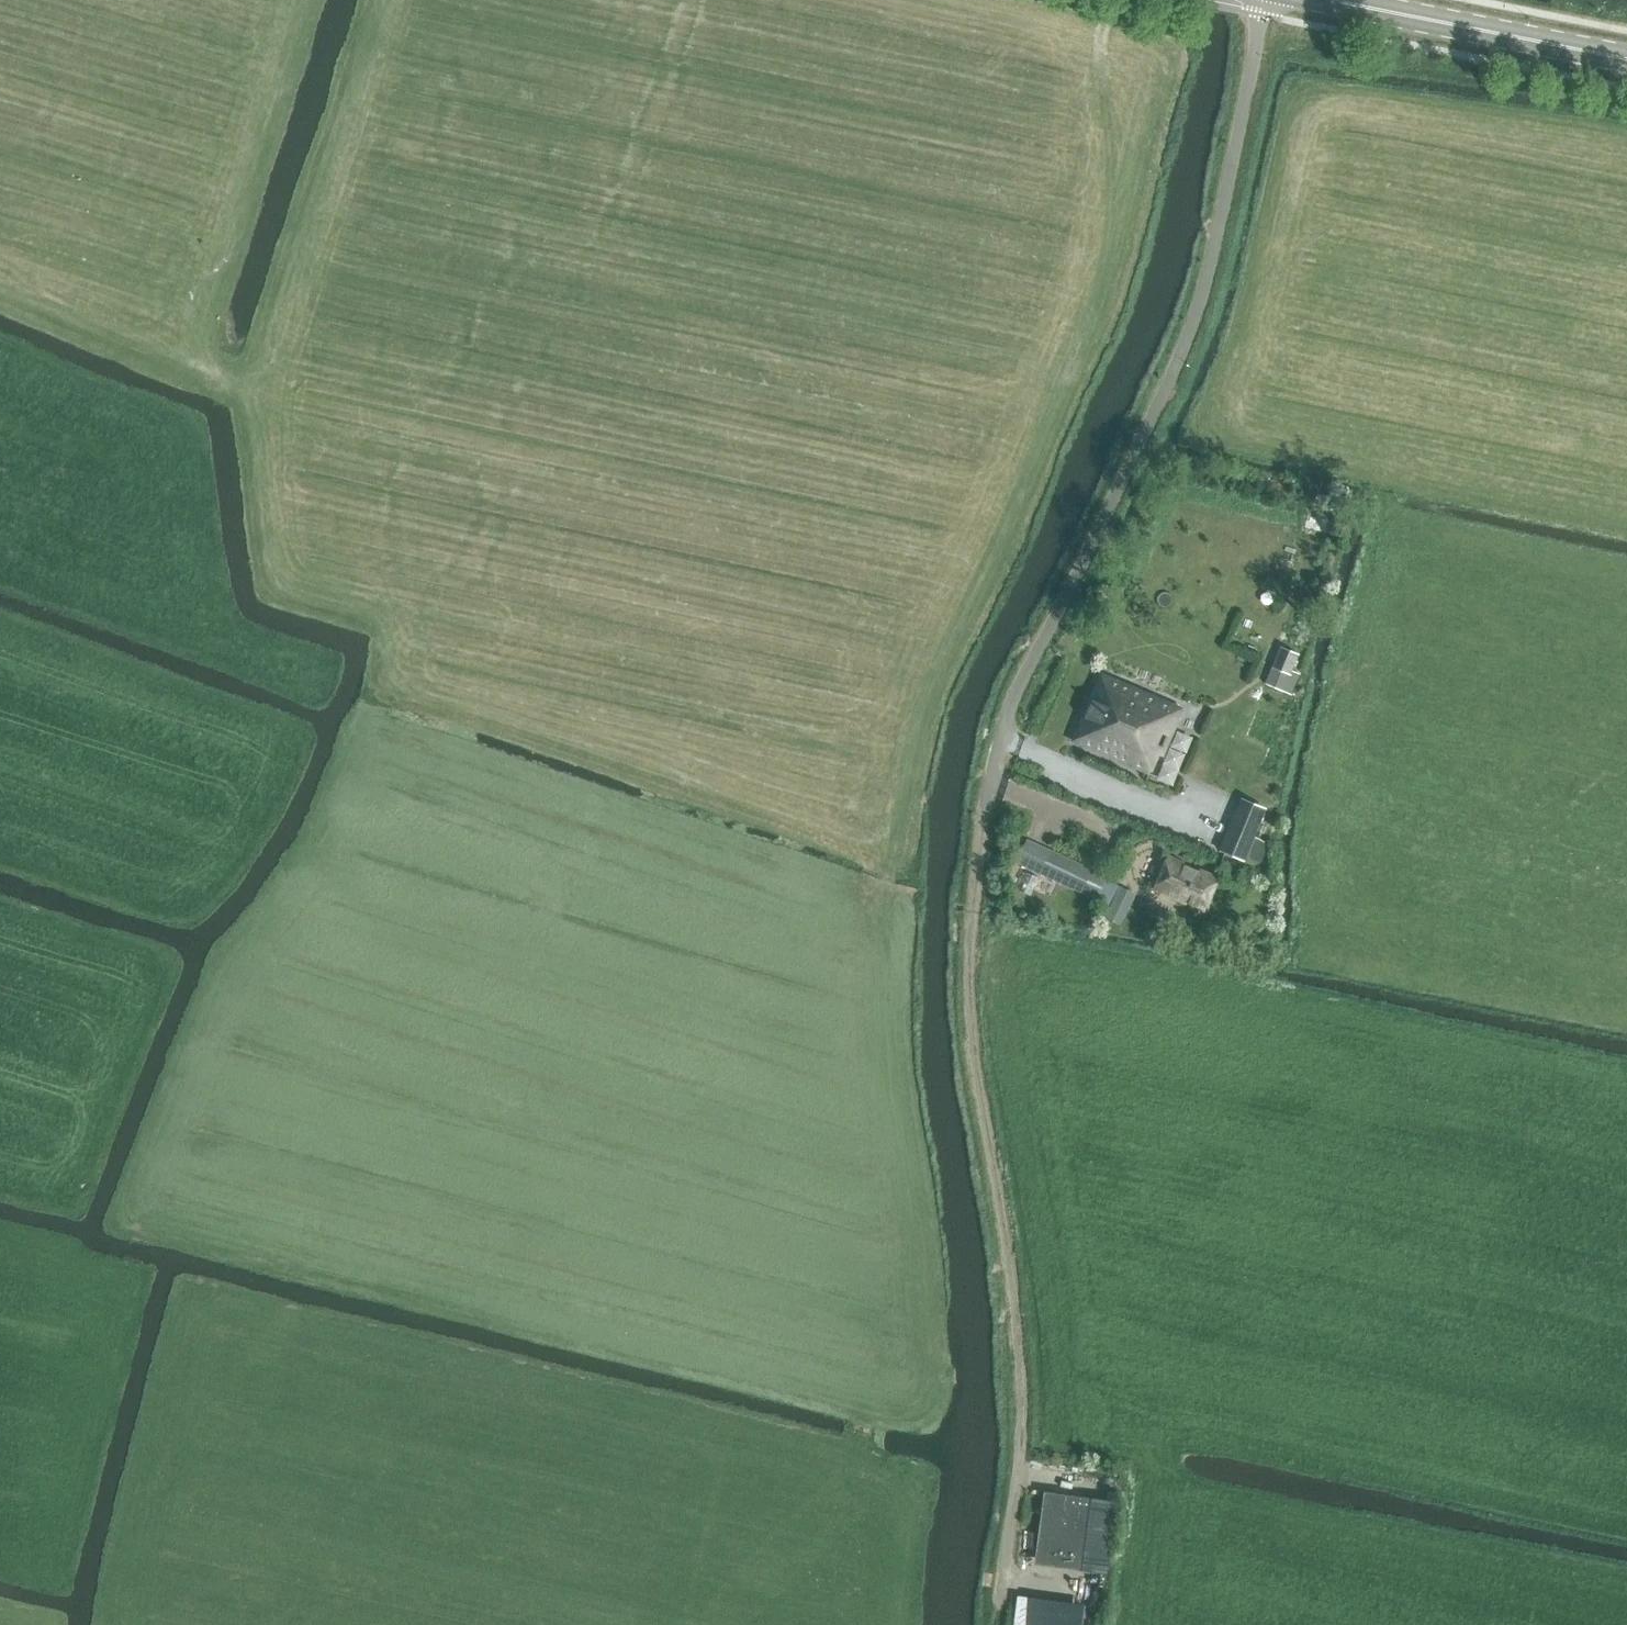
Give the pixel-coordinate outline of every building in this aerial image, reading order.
[(1281,647),(1266,684),(1290,694),(1298,674),(1291,671),(1298,654),(1281,647)] [(1075,741),(1154,774),(1178,719),(1181,710),(1103,676),(1075,741)] [(1239,797),(1216,850),(1244,861),(1266,809),(1239,797)] [(1045,874),(1086,893),(1097,871),(1056,852),(1045,874)] [(1161,889),(1209,910),(1221,881),(1172,861),(1161,889)] [(1230,867),(1226,876),(1237,881),(1241,872),(1230,867)] [(1122,888),(1115,903),(1125,908),(1132,892),(1122,888)] [(1040,1561),(1082,1567),(1090,1502),(1048,1496),(1040,1561)]
